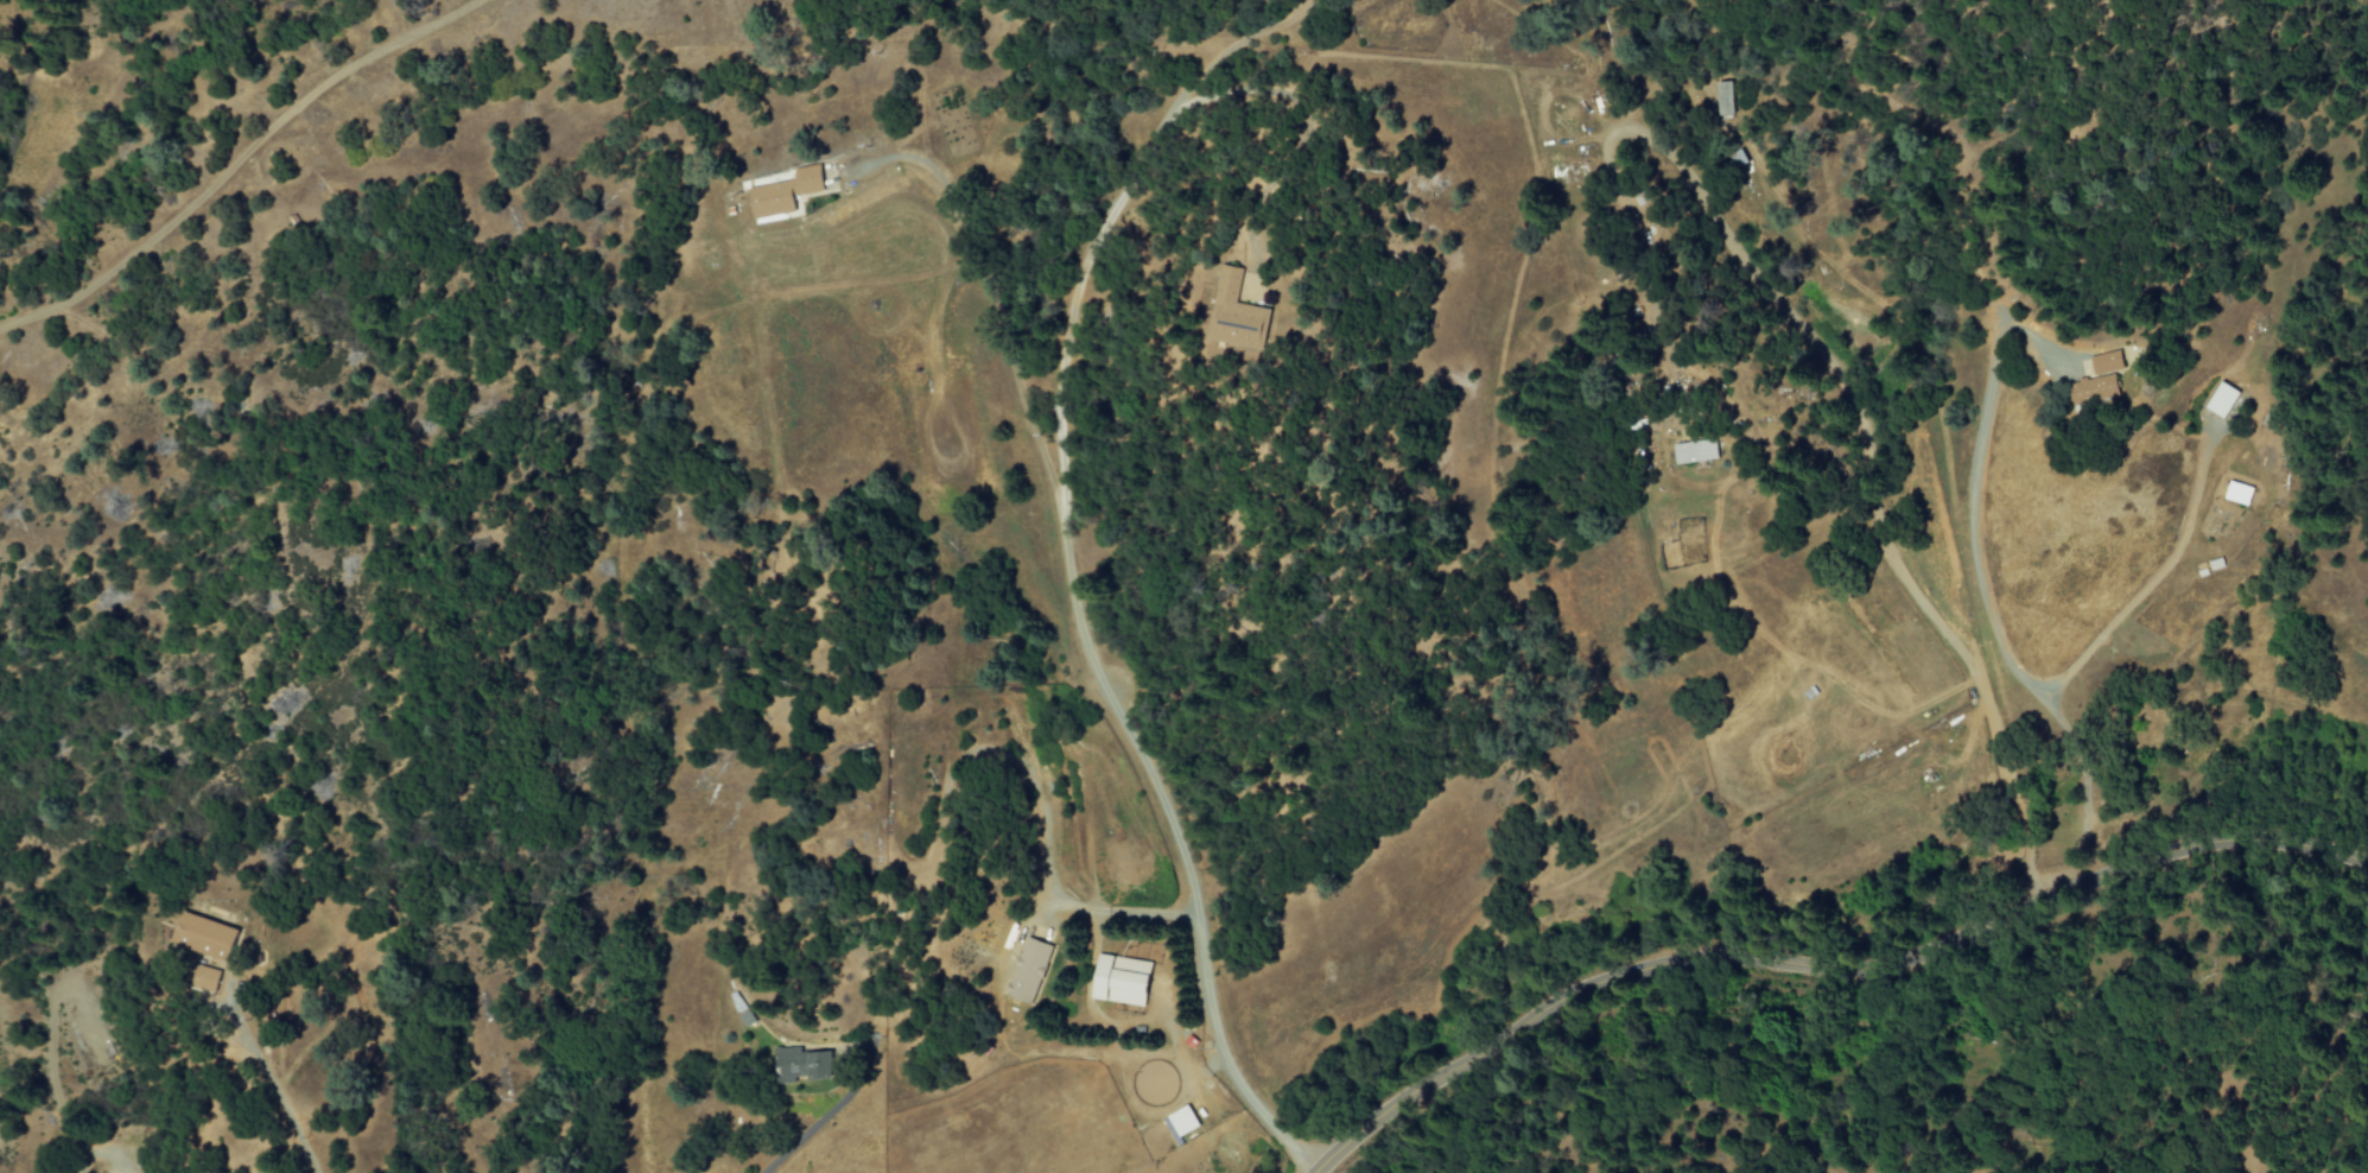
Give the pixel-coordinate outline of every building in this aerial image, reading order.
[(1732,82),(1715,83),(1716,116),(1732,116),(1732,82)] [(822,193),(818,166),(790,169),(792,182),(746,188),(750,220),(794,214),(791,197),(822,193)] [(1200,340),(1256,350),(1264,309),(1230,302),(1237,268),(1214,264),(1200,340)] [(2121,370),(2117,350),(2088,357),(2092,376),(2121,370)] [(2118,399),(2114,375),(2069,382),(2073,406),(2118,399)] [(2223,420),(2238,393),(2218,382),(2203,409),(2223,420)] [(1712,440),(1669,444),(1670,464),(1713,461),(1712,440)] [(2252,488),(2227,482),(2222,501),(2247,507),(2252,488)] [(234,930),(176,912),(166,943),(224,962),(234,930)] [(1051,947),(1022,938),(1004,997),(1032,1006),(1051,947)] [(1143,1008),(1150,963),(1096,955),(1089,999),(1143,1008)] [(209,997),(217,973),(187,963),(179,987),(209,997)] [(736,1016),(743,1029),(753,1022),(746,1010),(736,1016)] [(828,1052),(799,1054),(799,1048),(771,1049),(772,1087),(794,1086),(794,1080),(829,1078),(828,1052)] [(1198,1129),(1186,1106),(1160,1120),(1173,1143),(1198,1129)]
